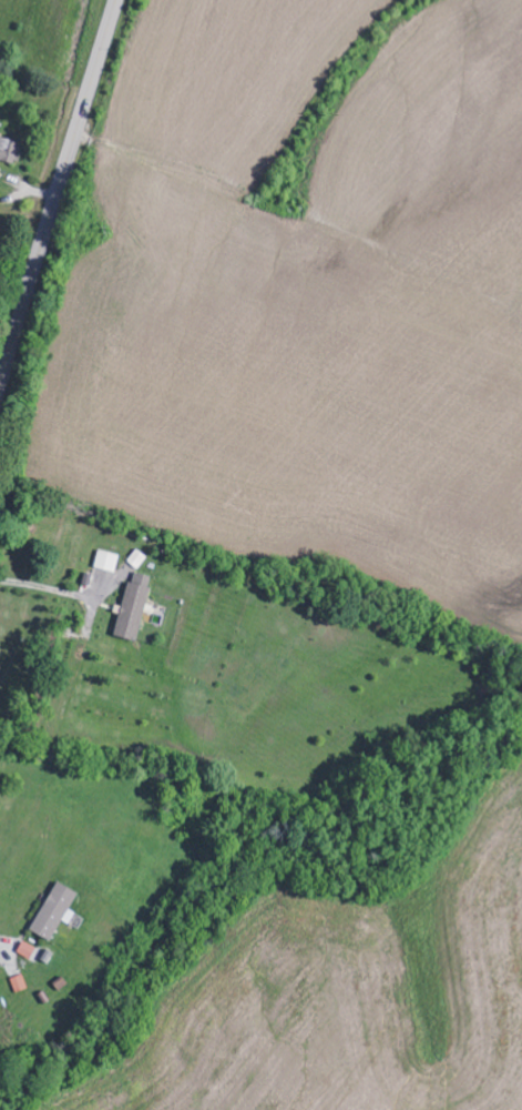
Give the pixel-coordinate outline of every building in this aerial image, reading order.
[(17,164),(23,142),(0,136),(0,160),(17,164)] [(95,568),(117,572),(120,554),(99,550),(95,568)] [(139,569),(148,558),(138,550),(129,560),(139,569)] [(154,577),(132,571),(116,634),(137,640),(154,577)] [(79,894),(59,882),(31,929),(51,941),(64,920),(70,924),(76,913),(70,909),(79,894)] [(18,952),(34,961),(40,950),(24,941),(18,952)] [(28,988),(24,974),(12,979),(16,993),(28,988)]
